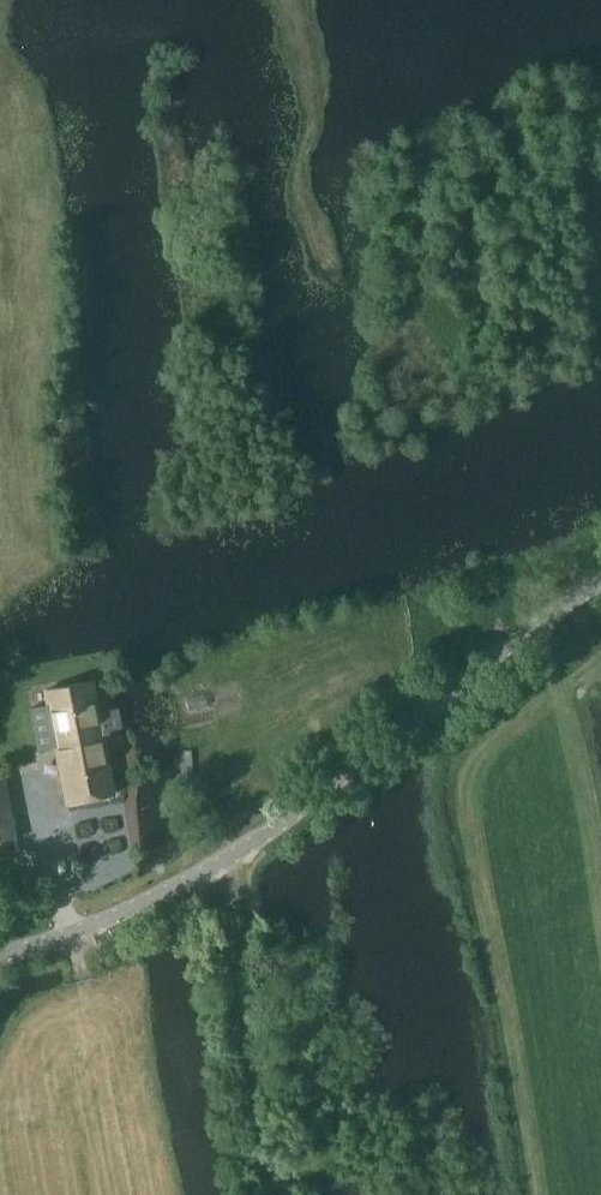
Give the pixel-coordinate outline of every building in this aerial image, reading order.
[(49,703),(30,707),(38,749),(57,746),(69,802),(114,793),(101,731),(121,727),(118,708),(98,712),(91,678),(46,687),(49,703)] [(182,780),(193,779),(191,752),(180,753),(182,780)] [(0,777),(0,842),(17,839),(6,776),(0,777)]
